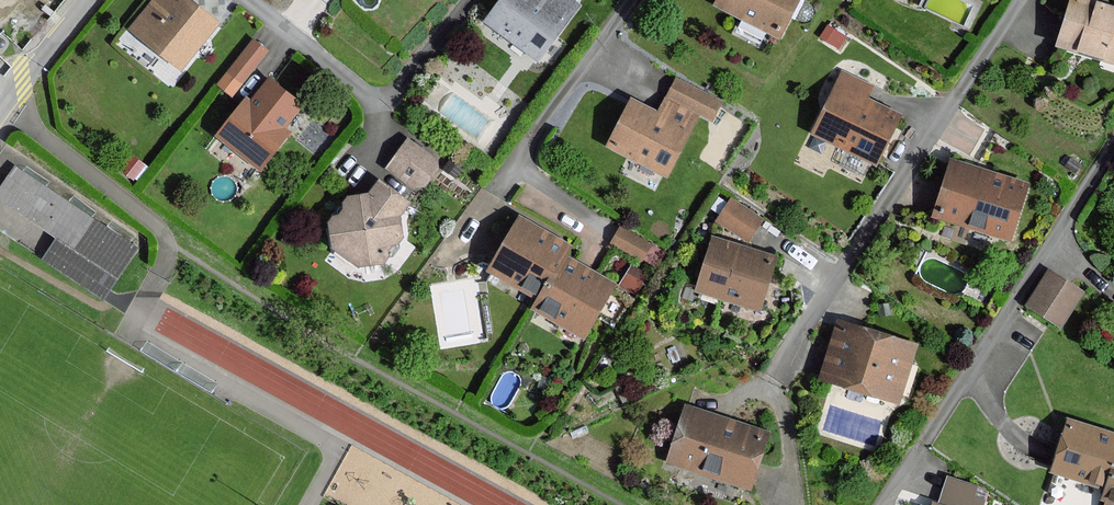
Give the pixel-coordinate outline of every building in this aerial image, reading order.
[(128,29),(177,71),(216,26),(186,0),(153,0),(128,29)] [(573,0),(504,0),(486,25),(542,66),(584,8),(573,0)] [(713,6),(776,37),(795,0),(716,0),(713,6)] [(1053,47),(1113,68),(1113,10),(1084,0),(1069,0),(1053,47)] [(265,52),(252,41),(218,84),(232,95),(265,52)] [(870,88),(841,74),(812,134),(878,166),(902,118),(865,100),(870,88)] [(300,108),(267,81),(251,101),(248,98),(217,137),(258,170),(288,135),(282,130),(300,108)] [(656,116),(628,102),(605,147),(666,179),(699,116),(709,121),(718,105),(674,82),(656,116)] [(438,166),(407,141),(387,166),(419,190),(438,166)] [(947,161),(929,218),(1008,243),(1026,186),(947,161)] [(16,169),(0,192),(0,225),(106,297),(137,251),(16,169)] [(377,182),(367,194),(346,197),(326,224),(327,249),(357,269),(381,263),(399,242),(397,217),(406,204),(377,182)] [(761,220),(730,199),(715,221),(746,242),(761,220)] [(516,219),(485,273),(534,302),(561,257),(566,248),(516,219)] [(650,245),(619,227),(610,243),(641,261),(650,245)] [(778,259),(709,239),(694,291),(763,311),(773,279),(774,274),(778,259)] [(580,339),(611,285),(561,257),(534,302),(529,310),(580,339)] [(1087,294),(1051,273),(1028,310),(1064,332),(1087,294)] [(914,345),(839,322),(821,378),(897,402),(914,345)] [(685,408),(667,464),(748,489),(766,434),(685,408)] [(1053,474),(1108,490),(1113,469),(1113,435),(1069,421),(1053,474)] [(1108,490),(1105,500),(1113,503),(1113,469),(1108,490)] [(946,480),(938,504),(983,504),(984,503),(977,500),(980,490),(946,480)]
